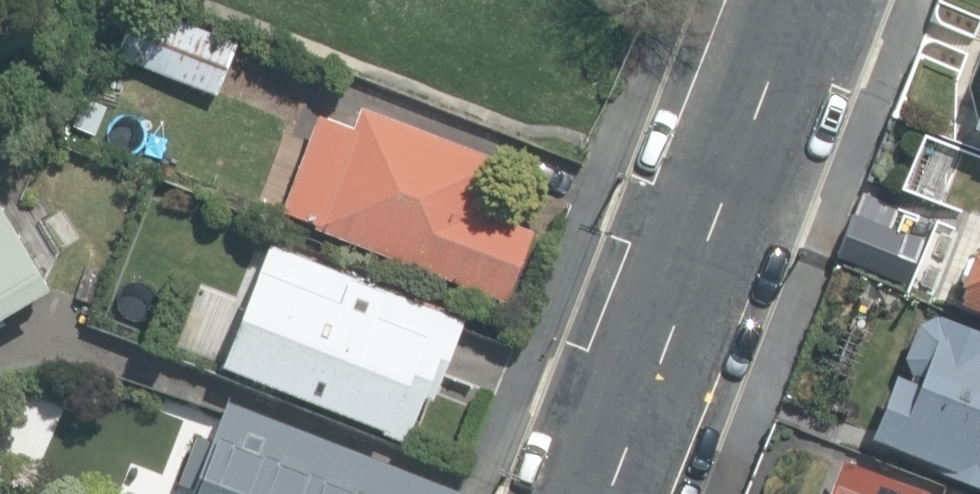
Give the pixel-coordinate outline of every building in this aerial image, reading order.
[(258,48),(164,10),(147,58),(239,93),(258,48)] [(969,122),(979,126),(979,93),(969,122)] [(368,126),(328,118),(293,208),(523,301),(547,232),(502,210),(523,168),(377,113),(368,126)] [(4,187),(0,190),(0,325),(63,288),(4,187)] [(475,327),(237,234),(192,349),(429,442),(475,327)] [(968,236),(955,296),(979,306),(979,240),(968,236)] [(917,311),(869,442),(979,483),(979,334),(917,311)] [(234,408),(202,493),(459,493),(459,492),(234,408)] [(844,464),(830,493),(928,493),(844,464)]
